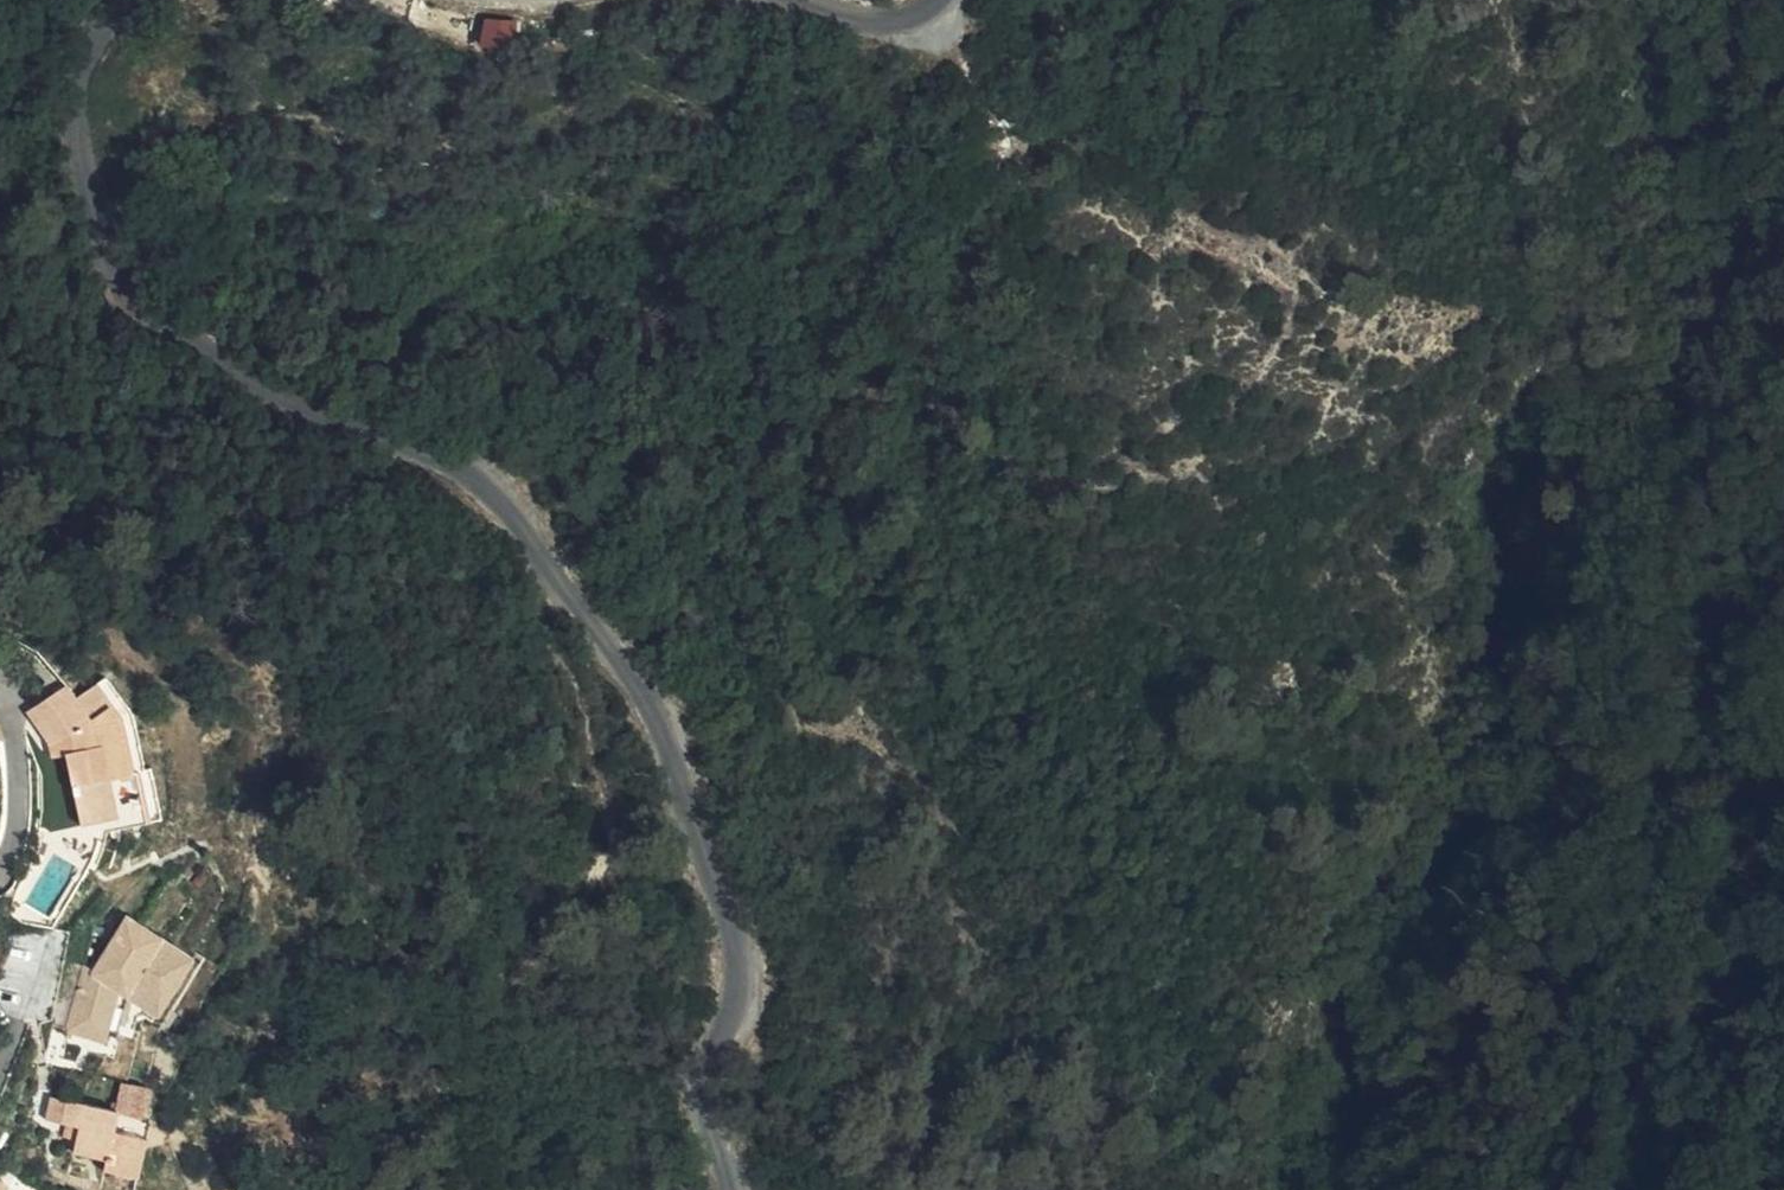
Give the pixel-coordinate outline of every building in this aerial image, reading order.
[(493,12),(462,10),(462,36),(493,37),(493,12)] [(133,812),(120,764),(110,766),(94,720),(54,684),(40,699),(20,683),(0,706),(0,726),(10,733),(19,762),(36,758),(58,824),(77,819),(81,832),(133,812)] [(141,995),(161,955),(95,920),(66,974),(56,971),(44,1030),(56,1032),(55,1038),(78,1043),(88,993),(98,996),(117,1006),(127,987),(141,995)] [(131,1013),(141,995),(127,987),(117,1006),(131,1013)] [(126,1087),(98,1084),(95,1113),(97,1112),(123,1116),(126,1087)] [(95,1113),(28,1102),(24,1128),(54,1132),(50,1160),(86,1165),(84,1173),(124,1179),(124,1174),(117,1162),(107,1136),(94,1134),(97,1112),(95,1113)] [(117,1162),(124,1174),(129,1139),(107,1136),(117,1162)]
